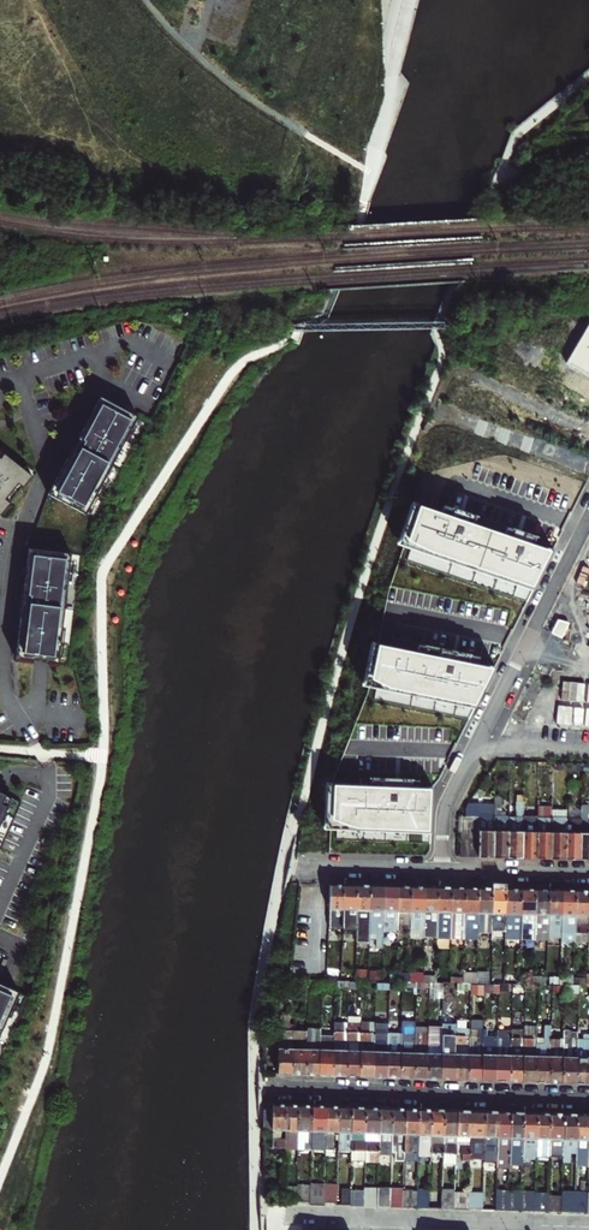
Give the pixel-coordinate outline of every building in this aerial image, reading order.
[(567,363),(588,375),(588,324),(567,363)] [(102,399),(49,495),(94,522),(148,424),(102,399)] [(2,519),(34,480),(0,452),(0,518),(2,519)] [(444,513),(415,503),(400,545),(413,549),(408,561),(528,604),(554,552),(534,545),(537,538),(524,534),(509,528),(506,535),(475,524),(478,517),(462,512),(446,506),(444,513)] [(29,551),(20,662),(34,663),(50,665),(73,667),(73,659),(82,556),(29,551)] [(551,633),(561,638),(569,623),(558,620),(551,633)] [(469,719),(496,667),(471,662),(472,655),(451,650),(427,645),(426,651),(380,641),(371,686),(378,687),(376,698),(469,719)] [(369,787),(331,785),(330,831),(336,831),(335,842),(429,845),(432,789),(412,789),(412,782),(389,781),(369,780),(369,787)] [(20,803),(0,794),(0,848),(20,803)] [(530,820),(522,819),(521,860),(528,861),(536,861),(537,835),(538,808),(538,798),(530,798),(530,820)] [(501,800),(494,800),(494,808),(493,819),(493,860),(500,860),(508,860),(509,819),(505,819),(505,815),(501,814),(501,800)] [(516,819),(509,819),(508,860),(513,860),(521,860),(522,819),(522,804),(517,803),(516,803),(516,804),(516,819)] [(552,820),(551,861),(559,861),(565,861),(565,835),(566,821),(566,808),(566,803),(552,803),(552,809),(552,820)] [(493,819),(494,808),(487,808),(469,807),(467,808),(465,812),(465,818),(479,819),(479,841),(478,859),(484,860),(493,860),(493,819)] [(537,835),(536,861),(544,861),(551,861),(552,820),(552,809),(538,808),(537,835)] [(581,808),(581,821),(580,862),(587,862),(588,862),(588,825),(587,825),(587,808),(581,808)] [(461,834),(460,859),(464,859),(469,859),(470,841),(479,841),(479,819),(465,818),(465,819),(462,819),(458,819),(458,834),(461,834)] [(581,821),(566,821),(565,835),(565,861),(572,862),(580,862),(581,821)] [(478,859),(479,841),(470,841),(469,859),(474,859),(478,859)] [(345,929),(346,886),(339,886),(332,886),(332,911),(331,928),(345,929)] [(359,929),(359,886),(353,886),(346,886),(345,929),(359,929)] [(366,886),(359,886),(359,929),(358,942),(372,943),(372,925),(372,887),(366,886)] [(385,929),(386,887),(379,887),(372,887),(372,925),(378,926),(378,939),(385,939),(385,933),(385,929)] [(393,887),(386,887),(385,929),(385,933),(398,934),(398,929),(399,887),(393,887)] [(403,941),(403,934),(404,929),(412,930),(413,888),(406,887),(399,887),(398,929),(398,934),(398,940),(403,941)] [(420,888),(413,888),(412,930),(412,931),(425,931),(426,888),(420,888)] [(426,888),(425,931),(425,939),(438,940),(440,888),(434,888),(426,888)] [(452,940),(453,889),(446,888),(440,888),(438,940),(452,940)] [(452,940),(466,941),(467,889),(460,889),(453,889),(452,940)] [(467,889),(466,941),(479,941),(479,932),(479,931),(479,923),(479,914),(480,889),(472,889),(467,889)] [(494,915),(494,890),(488,889),(480,889),(479,914),(479,923),(479,931),(479,932),(493,933),(493,923),(494,915)] [(500,890),(494,890),(494,915),(493,923),(493,933),(506,933),(507,890),(500,890)] [(521,940),(522,890),(514,890),(507,890),(506,933),(506,940),(521,940)] [(536,940),(537,891),(530,890),(522,890),(521,940),(536,940)] [(550,916),(551,891),(544,891),(537,891),(536,940),(550,941),(550,940),(550,933),(550,924),(550,916)] [(563,916),(564,891),(557,891),(551,891),(550,916),(550,924),(550,933),(550,940),(563,940),(563,934),(563,925),(563,916)] [(577,917),(578,892),(572,891),(564,891),(563,916),(563,925),(563,934),(563,940),(563,943),(576,943),(577,934),(577,925),(577,917)] [(585,892),(578,892),(577,917),(577,925),(577,934),(576,943),(588,944),(588,892),(585,892)] [(493,933),(493,942),(506,942),(506,940),(506,933),(493,933)] [(361,962),(360,971),(368,972),(369,962),(361,962)] [(395,971),(387,971),(386,982),(395,982),(395,971)] [(490,974),(478,973),(478,985),(490,986),(490,974)] [(575,980),(561,980),(561,988),(564,988),(575,988),(575,980)] [(588,981),(575,980),(575,988),(578,988),(579,988),(588,989),(588,981)] [(28,996),(16,991),(0,984),(0,1058),(28,996)] [(415,1023),(403,1022),(403,1034),(401,1079),(407,1079),(413,1079),(415,1035),(415,1027),(415,1023)] [(308,1032),(306,1076),(313,1076),(319,1076),(321,1028),(321,1024),(308,1023),(308,1032)] [(349,1024),(334,1023),(333,1029),(332,1077),(340,1077),(347,1077),(349,1024)] [(376,1024),(376,1023),(361,1023),(361,1025),(359,1078),(366,1078),(374,1078),(376,1024)] [(361,1025),(349,1024),(347,1077),(353,1077),(359,1078),(361,1025)] [(388,1025),(376,1024),(374,1078),(380,1078),(386,1078),(388,1034),(388,1025)] [(456,1027),(442,1026),(442,1028),(441,1036),(440,1080),(447,1080),(455,1081),(456,1033),(456,1027)] [(428,1028),(415,1027),(415,1035),(428,1035),(428,1028)] [(536,1028),(523,1027),(523,1030),(523,1039),(521,1083),(527,1083),(534,1083),(535,1045),(536,1039),(536,1028)] [(332,1077),(333,1029),(321,1028),(319,1076),(326,1076),(332,1077)] [(433,1036),(433,1028),(428,1028),(428,1035),(426,1080),(433,1080),(440,1080),(441,1036),(433,1036)] [(442,1028),(433,1028),(433,1036),(441,1036),(442,1028)] [(543,1045),(535,1045),(534,1083),(541,1083),(548,1084),(550,1040),(550,1028),(544,1028),(543,1039),(543,1045)] [(293,1075),(294,1049),(294,1039),(291,1039),(291,1030),(281,1030),(280,1030),(278,1074),(284,1075),(293,1075)] [(511,1030),(511,1032),(509,1083),(516,1083),(521,1083),(523,1039),(517,1038),(518,1030),(511,1030)] [(294,1049),(293,1075),(299,1075),(306,1076),(308,1032),(294,1031),(294,1039),(299,1040),(299,1050),(294,1049)] [(469,1032),(469,1034),(467,1081),(474,1081),(480,1082),(482,1034),(482,1032),(469,1032)] [(497,1032),(497,1034),(496,1082),(502,1082),(509,1083),(511,1032),(497,1032)] [(569,1032),(562,1032),(562,1040),(560,1084),(568,1084),(575,1085),(577,1041),(577,1033),(569,1033),(569,1032)] [(469,1034),(456,1033),(455,1081),(461,1081),(467,1081),(469,1034)] [(403,1034),(388,1034),(386,1078),(393,1079),(401,1079),(403,1034)] [(497,1034),(482,1034),(480,1082),(488,1082),(496,1082),(497,1034)] [(428,1035),(415,1035),(413,1079),(420,1079),(426,1080),(428,1035)] [(577,1041),(575,1085),(581,1085),(587,1085),(588,1041),(588,1036),(582,1035),(582,1041),(577,1041)] [(562,1040),(550,1040),(548,1084),(554,1084),(560,1084),(562,1040)] [(279,1105),(273,1105),(273,1109),(273,1131),(272,1149),(284,1149),(285,1105),(279,1105)] [(291,1105),(285,1105),(284,1149),(283,1162),(288,1162),(289,1161),(289,1157),(290,1157),(290,1149),(297,1149),(298,1105),(291,1105)] [(305,1106),(298,1105),(297,1149),(297,1150),(312,1151),(312,1150),(313,1106),(305,1106)] [(321,1106),(313,1106),(312,1150),(326,1151),(326,1150),(327,1106),(321,1106)] [(339,1133),(340,1107),(334,1107),(327,1106),(326,1150),(333,1150),(334,1132),(339,1133)] [(345,1107),(340,1107),(339,1133),(338,1151),(350,1151),(352,1107),(345,1107)] [(360,1108),(352,1107),(350,1151),(350,1162),(364,1162),(366,1108),(360,1108)] [(378,1155),(379,1108),(373,1108),(366,1108),(364,1162),(364,1163),(378,1164),(378,1155)] [(387,1108),(379,1108),(378,1155),(392,1155),(392,1152),(394,1109),(387,1108)] [(264,1131),(273,1131),(273,1109),(267,1109),(264,1131)] [(400,1109),(394,1109),(392,1152),(396,1152),(396,1155),(395,1161),(405,1161),(406,1109),(400,1109)] [(412,1109),(406,1109),(405,1161),(410,1161),(410,1160),(417,1160),(417,1153),(418,1109),(412,1109)] [(418,1109),(417,1153),(429,1154),(430,1110),(424,1110),(418,1109)] [(437,1110),(430,1110),(429,1154),(429,1155),(443,1155),(444,1110),(437,1110)] [(455,1155),(457,1111),(450,1111),(444,1110),(443,1155),(442,1165),(455,1166),(455,1155)] [(470,1162),(472,1111),(464,1111),(457,1111),(455,1155),(463,1155),(463,1162),(470,1162)] [(482,1164),(484,1111),(478,1111),(472,1111),(470,1162),(470,1165),(482,1165),(482,1164)] [(482,1164),(497,1165),(499,1112),(490,1112),(484,1111),(482,1164)] [(509,1166),(511,1112),(505,1112),(499,1112),(497,1165),(497,1169),(509,1169),(509,1166)] [(521,1160),(523,1113),(516,1112),(511,1112),(509,1166),(521,1167),(521,1160)] [(536,1158),(538,1113),(531,1113),(523,1113),(521,1160),(536,1160),(536,1158)] [(548,1158),(549,1113),(543,1113),(538,1113),(536,1158),(548,1159),(548,1158)] [(562,1159),(563,1114),(556,1114),(549,1113),(548,1158),(562,1159)] [(574,1153),(575,1114),(569,1114),(563,1114),(562,1159),(562,1162),(569,1163),(569,1152),(574,1153)] [(588,1116),(588,1115),(582,1114),(575,1114),(574,1153),(574,1158),(580,1158),(580,1167),(587,1167),(588,1159),(588,1116)] [(429,1154),(417,1153),(417,1160),(417,1162),(429,1162),(429,1155),(429,1154)] [(325,1185),(310,1184),(310,1186),(310,1204),(310,1207),(325,1207),(325,1204),(325,1187),(325,1185)] [(310,1186),(296,1186),(296,1187),(295,1203),(310,1204),(310,1186)] [(296,1187),(283,1187),(282,1206),(295,1207),(295,1203),(296,1187)] [(336,1205),(337,1187),(325,1187),(325,1204),(336,1205)] [(428,1193),(428,1190),(416,1190),(416,1192),(415,1210),(427,1211),(428,1193)] [(363,1209),(363,1192),(349,1191),(349,1208),(363,1209)] [(442,1191),(441,1211),(454,1211),(454,1193),(454,1191),(442,1191)] [(363,1209),(376,1209),(377,1192),(363,1192),(363,1209)] [(391,1209),(391,1192),(377,1192),(376,1209),(391,1209)] [(403,1210),(403,1193),(391,1192),(391,1209),(403,1210)] [(415,1210),(416,1192),(403,1192),(403,1193),(403,1210),(415,1210)] [(508,1192),(496,1192),(496,1212),(508,1213),(508,1192)] [(520,1193),(508,1192),(508,1213),(520,1213),(520,1193)] [(469,1193),(454,1193),(454,1211),(469,1212),(469,1194),(469,1193)] [(535,1193),(520,1193),(520,1213),(534,1213),(535,1195),(535,1193)] [(547,1195),(547,1214),(560,1214),(561,1193),(547,1193),(547,1195)] [(561,1193),(560,1214),(573,1215),(573,1194),(561,1193)] [(481,1212),(481,1194),(469,1194),(469,1212),(481,1212)] [(586,1194),(573,1194),(573,1215),(586,1215),(586,1194)] [(547,1195),(535,1195),(534,1213),(547,1214),(547,1195)]
